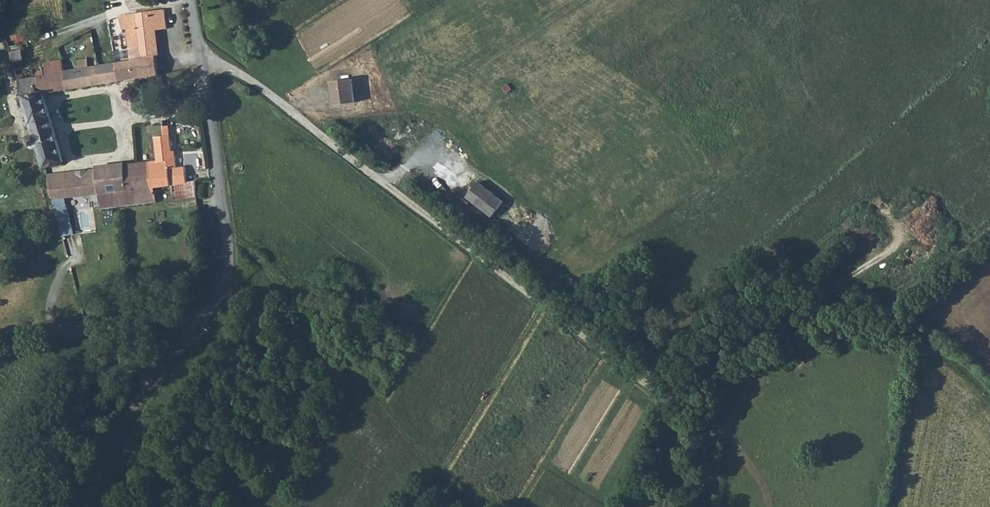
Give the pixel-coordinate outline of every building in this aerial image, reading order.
[(142,58),(157,57),(155,31),(168,29),(166,9),(137,13),(141,45),(142,58)] [(130,46),(141,45),(137,13),(121,15),(123,30),(128,29),(130,46)] [(20,41),(28,40),(27,31),(18,33),(20,41)] [(150,75),(158,74),(157,57),(142,58),(141,45),(130,46),(132,60),(116,62),(119,80),(150,75)] [(21,50),(10,52),(12,60),(23,58),(21,50)] [(119,80),(116,62),(88,67),(87,58),(76,59),(77,68),(64,70),(67,88),(119,80)] [(46,73),(64,70),(62,59),(45,61),(46,73)] [(15,69),(16,74),(21,73),(22,77),(34,75),(31,64),(15,69)] [(44,91),(67,88),(64,70),(46,73),(44,73),(44,72),(43,71),(41,70),(40,70),(39,71),(38,71),(37,72),(37,73),(37,75),(34,75),(39,92),(44,91)] [(39,147),(45,167),(64,161),(46,97),(44,91),(39,92),(34,75),(22,77),(21,73),(16,74),(33,130),(29,131),(26,135),(29,146),(34,148),(39,147)] [(160,91),(158,74),(150,75),(151,80),(152,92),(160,91)] [(352,79),(331,81),(333,104),(354,102),(352,79)] [(172,185),(187,183),(185,166),(178,167),(176,156),(173,156),(170,135),(155,137),(157,160),(159,172),(151,173),(153,187),(156,186),(172,185)] [(150,161),(151,173),(159,172),(157,160),(150,161)] [(150,161),(136,162),(137,174),(151,173),(150,161)] [(74,233),(72,227),(64,197),(74,196),(99,193),(101,208),(157,201),(156,186),(153,187),(151,173),(137,174),(138,189),(128,191),(126,175),(124,163),(124,162),(96,165),(96,168),(97,177),(51,183),(52,197),(64,236),(74,233)] [(137,174),(136,162),(124,163),(126,175),(137,174)] [(48,173),(51,183),(97,177),(96,168),(48,173)] [(138,189),(137,174),(126,175),(128,191),(138,189)] [(477,181),(465,196),(491,217),(503,201),(477,181)] [(197,195),(196,182),(187,183),(172,185),(174,199),(197,195)] [(99,193),(74,196),(76,210),(101,208),(99,193)]
